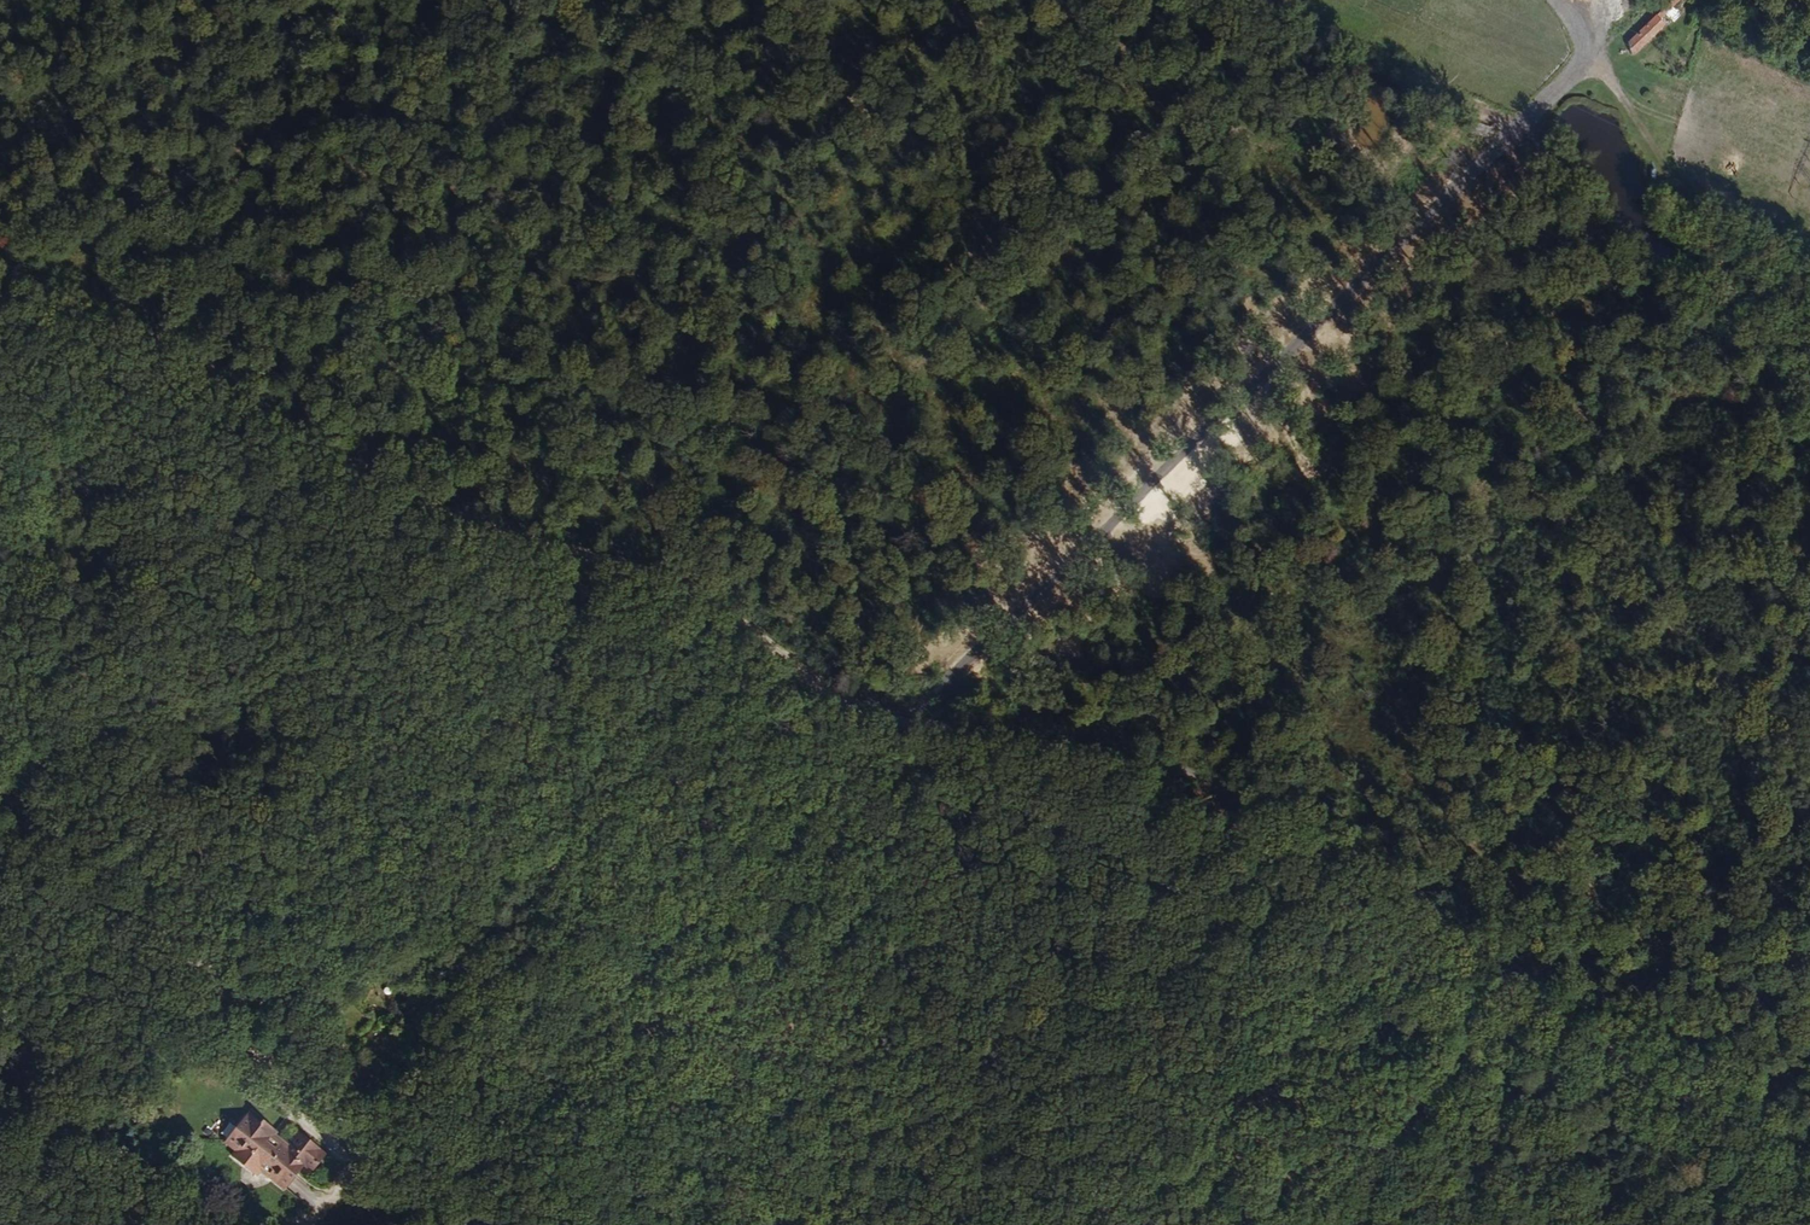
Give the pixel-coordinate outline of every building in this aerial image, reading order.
[(1668,33),(1702,0),(1681,0),(1631,47),(1622,47),(1622,67),(1633,69),(1668,33)] [(288,1146),(269,1127),(269,1122),(248,1101),(240,1110),(237,1109),(215,1131),(223,1139),(217,1145),(242,1172),(249,1165),(280,1198),(304,1174),(314,1184),(331,1167),(300,1135),(288,1146)]
